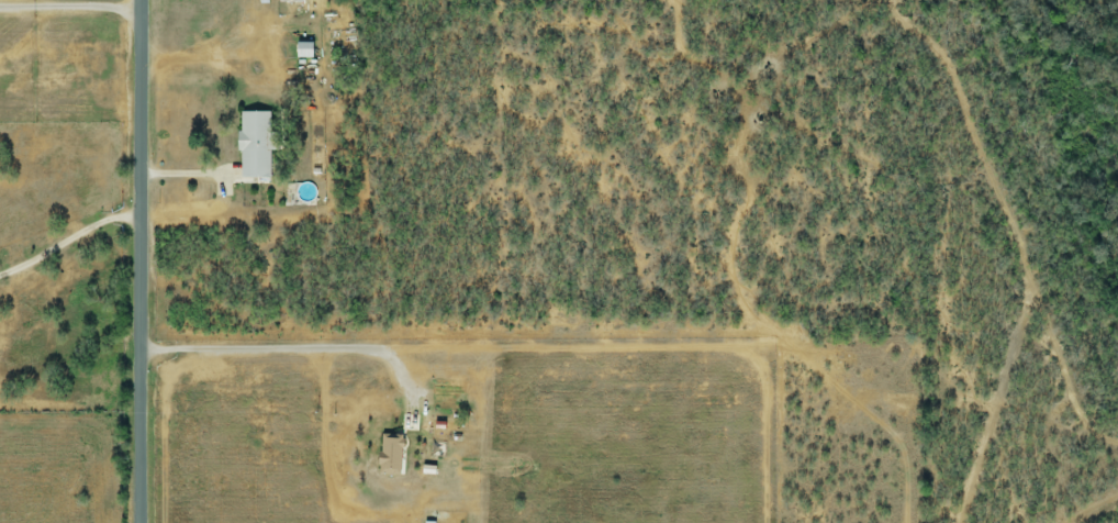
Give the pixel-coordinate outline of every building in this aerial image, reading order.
[(269,179),(269,113),(238,113),(238,178),(269,179)]
